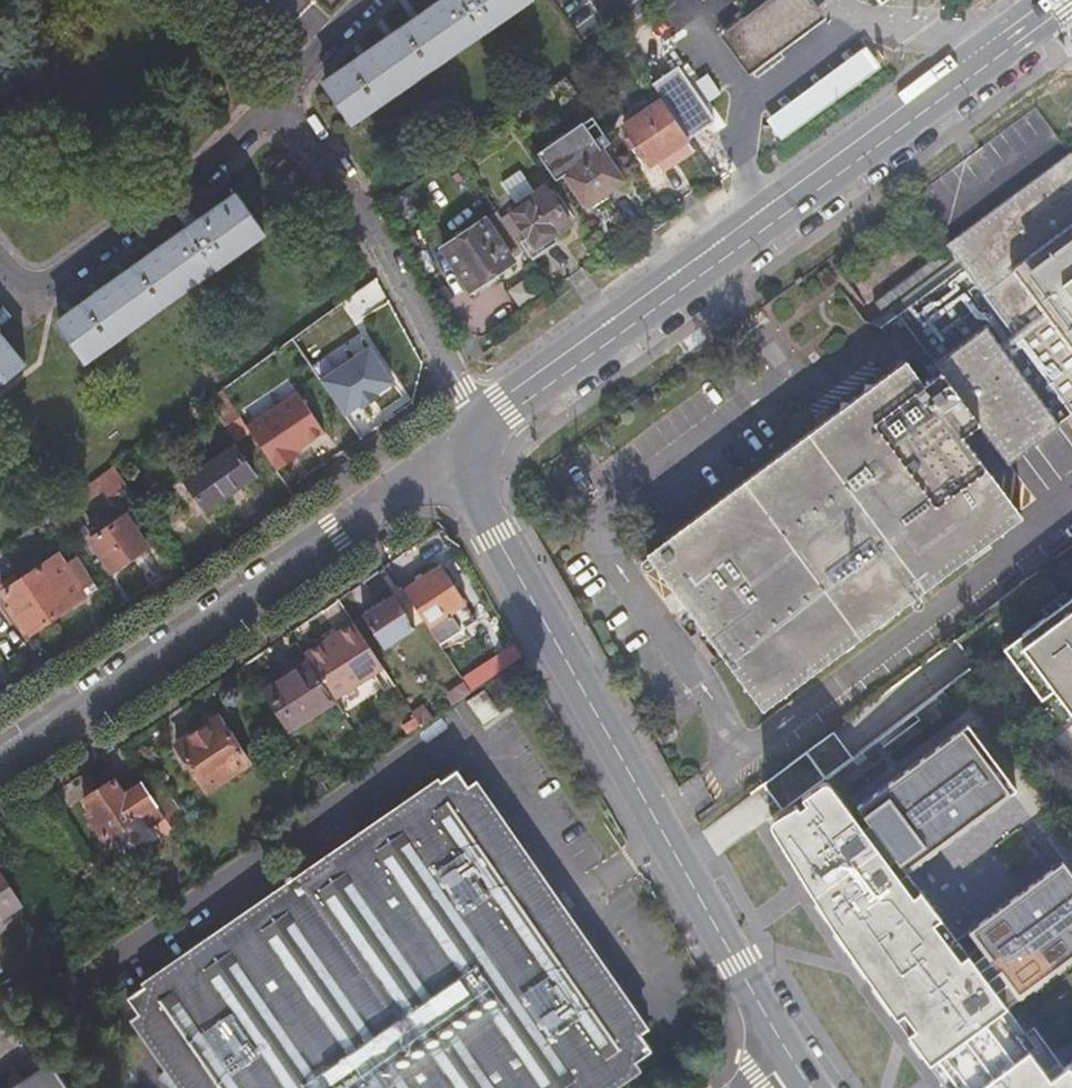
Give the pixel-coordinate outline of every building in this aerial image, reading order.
[(328,88),(352,122),(530,0),(455,0),(328,88)] [(820,14),(810,0),(765,0),(726,30),(752,65),(820,14)] [(804,107),(862,63),(836,29),(778,73),(804,107)] [(690,134),(663,96),(626,122),(641,143),(653,161),(656,159),(660,165),(675,155),(670,149),(690,134)] [(635,147),(641,143),(626,122),(621,126),(635,147)] [(590,201),(625,177),(604,146),(569,170),(590,201)] [(762,713),(1024,517),(977,455),(992,443),(1008,465),(1068,419),(1071,425),(1071,151),(947,244),(955,256),(949,261),(942,251),(875,303),(882,313),(869,323),(882,329),(898,316),(939,373),(924,384),(906,360),(644,553),(762,713)] [(548,185),(512,210),(536,245),(556,231),(572,220),(548,185)] [(174,211),(181,222),(187,231),(64,319),(55,325),(80,361),(259,234),(228,191),(193,215),(185,203),(174,211)] [(484,217),(442,244),(469,287),(512,260),(527,251),(503,216),(497,208),(484,217)] [(503,216),(527,251),(536,245),(512,210),(503,216)] [(187,231),(181,222),(58,310),(64,319),(187,231)] [(527,251),(533,259),(562,240),(556,231),(536,245),(527,251)] [(316,344),(304,326),(263,356),(275,373),(316,344)] [(22,362),(0,334),(0,379),(22,362)] [(367,406),(339,368),(323,380),(330,390),(301,413),(321,440),(367,406)] [(250,470),(231,442),(181,478),(201,506),(250,470)] [(116,466),(86,486),(92,496),(105,488),(111,497),(129,485),(116,466)] [(145,550),(123,517),(88,542),(111,574),(145,550)] [(81,593),(54,554),(3,590),(14,606),(9,610),(25,633),(81,593)] [(435,564),(398,588),(433,643),(469,619),(435,564)] [(1022,633),(1028,641),(1009,656),(1042,699),(1053,690),(1071,715),(1071,595),(1022,633)] [(404,626),(385,596),(357,613),(376,643),(404,626)] [(327,698),(327,699),(377,667),(345,618),(296,650),(302,659),(327,698)] [(327,698),(302,659),(255,691),(280,728),(327,698)] [(491,710),(477,689),(463,699),(477,719),(491,710)] [(415,726),(395,695),(381,704),(400,736),(415,726)] [(243,759),(214,713),(172,742),(201,787),(243,759)] [(930,1064),(1001,1009),(1071,955),(1071,869),(1064,858),(957,936),(908,868),(1018,786),(971,722),(860,804),(872,820),(868,823),(865,825),(829,777),(805,795),(811,803),(805,807),(801,803),(767,821),(777,838),(798,872),(830,923),(854,958),(892,1011),(930,1064)] [(457,764),(124,997),(134,1013),(130,1016),(180,1087),(601,1087),(633,1065),(630,1061),(653,1045),(642,1030),(646,1027),(596,955),(520,845),(473,777),(469,780),(457,764)] [(97,838),(151,803),(137,782),(117,794),(108,780),(77,800),(86,813),(81,816),(97,838)] [(23,907),(0,872),(0,922),(23,907)] [(930,1064),(938,1075),(947,1087),(1071,1087),(1071,1060),(1050,1076),(1011,1023),(1001,1009),(930,1064)] [(45,1059),(1,1087),(64,1087),(45,1059)]
